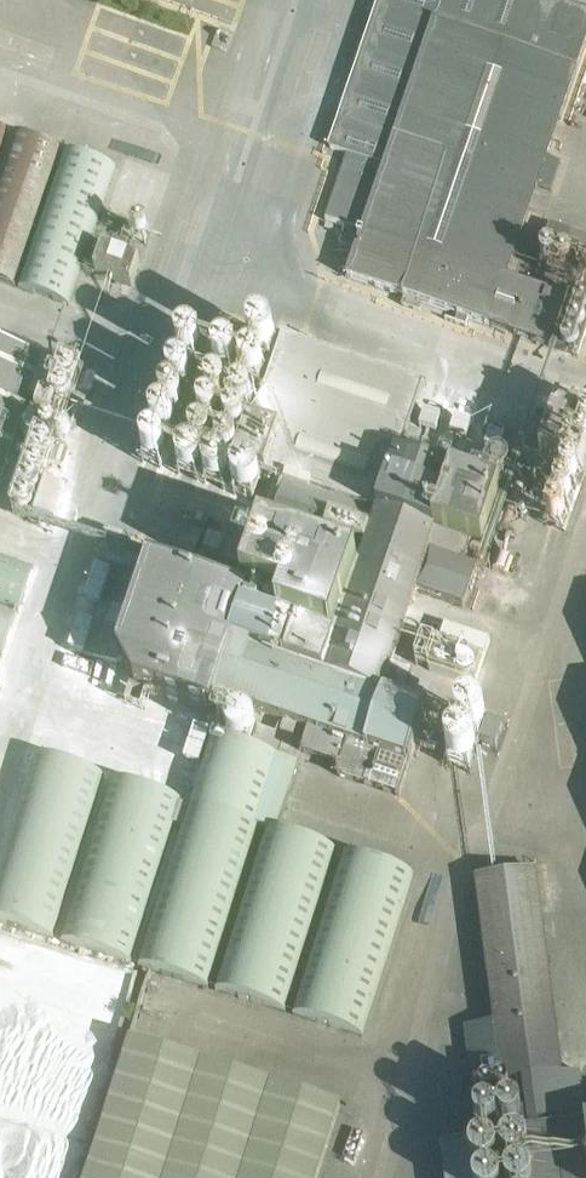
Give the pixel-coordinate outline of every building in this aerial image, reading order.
[(468,326),(470,318),(553,346),(569,299),(507,275),(585,42),(585,10),(557,0),(381,0),(331,147),(349,153),(326,219),(347,226),(341,243),(358,249),(349,276),(449,310),(446,318),(468,326)] [(15,285),(59,147),(11,131),(0,166),(0,280),(15,285)] [(116,280),(108,301),(120,305),(127,284),(132,286),(145,248),(133,244),(129,257),(104,248),(95,273),(116,280)] [(82,616),(71,650),(118,666),(123,662),(136,687),(211,712),(216,698),(309,729),(303,750),(341,763),(337,774),(400,795),(429,710),(403,701),(413,669),(391,662),(416,590),(464,607),(503,493),(497,491),(499,484),(485,479),(483,486),(454,476),(454,477),(449,476),(451,470),(436,465),(434,471),(412,463),(418,443),(406,439),(424,383),(331,352),(330,354),(283,338),(255,420),(249,418),(235,461),(288,479),(269,535),(263,533),(242,588),(245,589),(244,594),(153,563),(156,555),(131,547),(132,541),(129,536),(113,531),(107,534),(100,555),(103,558),(101,565),(100,564),(88,599),(103,604),(97,621),(82,616)] [(34,394),(41,396),(36,411),(32,409),(25,432),(40,437),(38,440),(14,512),(46,522),(56,526),(68,491),(48,485),(55,463),(64,467),(70,451),(90,394),(92,395),(97,379),(78,373),(79,369),(0,342),(0,493),(34,394)] [(558,403),(540,454),(561,461),(580,410),(558,403)] [(446,624),(430,669),(474,684),(490,639),(446,624)] [(495,1022),(466,1025),(475,1090),(499,1087),(505,1087),(504,1081),(517,1080),(524,1132),(546,1129),(539,1077),(563,1073),(539,894),(536,870),(476,877),(495,1022)] [(340,1107),(130,1040),(85,1177),(317,1177),(340,1107)] [(440,1144),(445,1177),(479,1177),(472,1138),(440,1144)]
